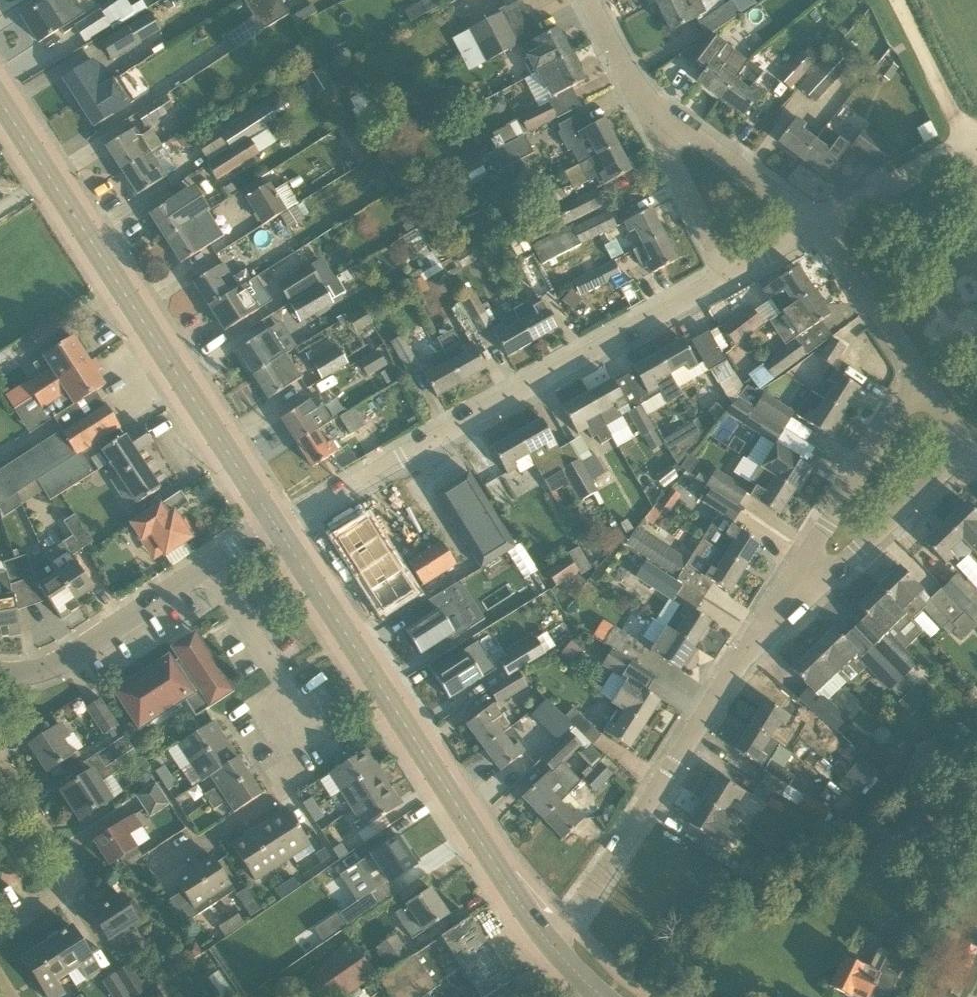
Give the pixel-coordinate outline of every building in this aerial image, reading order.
[(39,6),(22,17),(38,42),(55,31),(71,21),(74,26),(84,41),(98,32),(100,35),(147,9),(142,0),(140,0),(132,4),(129,7),(124,0),(119,0),(100,11),(99,10),(82,21),(70,2),(62,7),(58,0),(50,0),(44,4),(44,3),(39,6)] [(261,30),(289,15),(281,0),(244,0),(261,30)] [(440,6),(437,0),(424,0),(404,11),(410,22),(440,6)] [(670,31),(694,18),(706,36),(760,0),(733,0),(726,4),(723,7),(720,0),(667,0),(657,5),(670,31)] [(759,27),(767,12),(756,5),(747,20),(759,27)] [(160,29),(150,12),(101,41),(111,57),(160,29)] [(477,46),(508,30),(500,13),(468,30),(477,46)] [(557,29),(526,45),(531,54),(521,59),(530,76),(536,73),(570,55),(557,29)] [(484,61),(516,45),(508,30),(477,46),(484,61)] [(700,47),(688,63),(699,71),(703,74),(697,82),(720,99),(748,61),(711,33),(700,47)] [(858,55),(842,40),(831,51),(834,53),(824,64),(822,61),(798,87),(814,102),(858,55)] [(819,56),(808,46),(803,52),(801,51),(777,78),(789,89),(819,56)] [(166,48),(154,55),(162,68),(174,61),(166,48)] [(720,99),(743,116),(755,100),(761,92),(752,85),(771,62),(758,52),(750,62),(748,61),(720,99)] [(553,96),(584,81),(570,55),(536,73),(544,88),(548,86),(553,96)] [(106,83),(97,69),(90,59),(78,67),(61,78),(77,103),(106,83)] [(117,76),(106,83),(77,103),(93,127),(110,116),(133,101),(117,76)] [(407,88),(396,93),(403,108),(414,102),(407,88)] [(172,106),(165,95),(136,113),(144,126),(166,113),(165,111),(172,106)] [(476,137),(485,155),(523,135),(522,133),(556,117),(557,117),(557,116),(555,116),(547,100),(549,99),(548,98),(537,104),(538,107),(519,117),(520,119),(516,121),(492,133),(494,138),(486,142),(482,134),(476,137)] [(267,127),(270,125),(270,124),(276,120),(275,117),(289,108),(283,99),(269,108),(267,105),(221,135),(230,150),(267,127)] [(564,172),(617,145),(603,119),(590,126),(583,112),(557,125),(560,131),(557,132),(567,151),(571,150),(578,164),(564,171),(564,172)] [(815,140),(801,130),(805,125),(796,118),(778,142),(801,159),(815,140)] [(372,155),(351,121),(336,130),(357,163),(372,155)] [(267,127),(230,150),(207,166),(216,180),(258,153),(257,151),(275,140),(267,127)] [(801,159),(824,176),(847,145),(825,127),(815,140),(801,159)] [(121,171),(162,145),(151,128),(140,136),(134,128),(105,146),(121,171)] [(901,156),(865,129),(851,148),(879,168),(901,156)] [(523,135),(485,155),(494,172),(532,153),(523,135)] [(121,171),(137,195),(166,176),(165,175),(176,168),(162,145),(121,171)] [(564,172),(572,188),(594,176),(600,186),(630,171),(617,145),(564,172)] [(269,182),(245,198),(262,225),(265,224),(279,216),(279,215),(286,211),(287,210),(274,189),(269,182)] [(208,211),(192,186),(149,214),(165,239),(208,211)] [(527,244),(602,206),(593,189),(518,227),(522,234),(527,244)] [(563,189),(552,195),(556,203),(567,197),(563,189)] [(642,245),(663,234),(650,209),(632,218),(623,223),(629,233),(634,230),(642,245)] [(608,210),(574,228),(572,224),(531,245),(541,264),(616,225),(608,210)] [(165,239),(180,263),(197,253),(223,235),(208,211),(165,239)] [(663,234),(642,245),(632,250),(641,266),(645,264),(650,274),(677,260),(663,234)] [(521,235),(508,242),(516,257),(529,249),(521,235)] [(615,258),(626,252),(620,239),(608,244),(615,258)] [(289,303),(303,295),(334,278),(322,256),(277,282),(289,303)] [(208,307),(228,294),(218,279),(228,273),(222,263),(209,271),(193,282),(208,307)] [(779,314),(781,312),(793,304),(813,291),(797,267),(763,290),(769,300),(769,299),(779,314)] [(600,268),(573,282),(580,296),(607,282),(600,268)] [(303,295),(289,303),(300,322),(334,303),(331,299),(346,291),(337,276),(334,278),(303,295)] [(208,307),(224,331),(259,309),(243,284),(228,294),(208,307)] [(781,312),(797,336),(829,315),(813,291),(793,304),(781,312)] [(531,342),(556,328),(546,311),(541,301),(531,306),(528,301),(513,310),(519,320),(531,342)] [(450,307),(465,337),(477,331),(460,302),(450,307)] [(468,312),(479,333),(493,325),(481,304),(468,312)] [(764,324),(750,305),(725,325),(722,328),(735,345),(764,324)] [(519,320),(504,329),(501,324),(491,329),(496,339),(506,357),(531,342),(519,320)] [(30,337),(41,353),(65,337),(54,321),(30,337)] [(252,375),(285,354),(269,329),(236,350),(252,375)] [(708,331),(691,341),(708,371),(725,361),(708,331)] [(402,334),(389,341),(404,369),(417,363),(402,334)] [(57,348),(36,362),(44,374),(27,385),(33,396),(89,361),(73,338),(57,348)] [(832,338),(819,358),(831,366),(835,359),(838,361),(846,347),(832,338)] [(682,339),(657,353),(669,374),(684,366),(687,371),(697,365),(692,357),(682,339)] [(748,375),(758,389),(806,354),(796,340),(748,375)] [(458,343),(443,352),(449,362),(461,383),(486,368),(470,342),(461,347),(458,343)] [(347,366),(345,362),(347,361),(338,348),(330,352),(312,363),(323,380),(333,374),(347,366)] [(378,350),(358,362),(367,376),(386,365),(378,350)] [(436,397),(461,383),(449,362),(443,352),(441,350),(427,358),(431,365),(421,371),(436,397)] [(657,353),(632,368),(642,385),(647,394),(648,393),(651,399),(641,405),(647,415),(681,395),(669,374),(657,353)] [(252,375),(268,399),(300,378),(285,354),(252,375)] [(101,439),(118,428),(94,391),(104,385),(89,361),(33,396),(14,409),(29,434),(53,418),(61,430),(0,469),(0,504),(36,480),(80,452),(101,439)] [(826,395),(823,399),(843,412),(859,388),(834,372),(827,381),(833,385),(826,395)] [(587,394),(611,436),(626,427),(616,411),(627,405),(622,397),(612,379),(587,394)] [(763,393),(762,395),(746,385),(738,396),(755,407),(754,408),(784,427),(792,413),(793,412),(763,393)] [(823,399),(811,391),(795,415),(811,426),(828,436),(843,412),(823,399)] [(610,436),(611,436),(587,394),(562,408),(572,425),(576,434),(586,429),(592,437),(596,435),(601,443),(611,437),(610,436)] [(297,408),(280,419),(296,443),(316,430),(331,420),(321,404),(315,409),(309,400),(297,408)] [(647,415),(641,405),(627,412),(642,438),(649,433),(655,444),(662,440),(662,439),(647,415)] [(364,426),(354,409),(339,418),(350,435),(364,426)] [(751,410),(742,425),(773,445),(775,442),(783,430),(751,410)] [(662,440),(675,463),(676,463),(677,465),(706,434),(696,419),(662,439),(662,440)] [(541,420),(516,434),(535,466),(543,480),(560,469),(579,502),(597,492),(589,479),(579,461),(571,447),(561,453),(541,420)] [(107,447),(102,450),(118,475),(111,480),(128,507),(136,502),(137,503),(159,489),(135,453),(152,441),(142,426),(125,438),(123,436),(107,447)] [(296,443),(312,467),(337,451),(331,441),(325,445),(316,430),(296,443)] [(516,434),(491,448),(506,474),(516,468),(520,474),(535,466),(516,434)] [(758,447),(750,461),(759,467),(760,468),(794,490),(810,465),(793,454),(780,446),(775,442),(773,445),(768,453),(758,447)] [(80,452),(36,480),(49,501),(93,473),(80,452)] [(589,479),(592,478),(593,479),(605,472),(593,453),(579,461),(589,479)] [(760,468),(759,467),(750,482),(755,486),(749,495),(778,514),(794,490),(760,468)] [(748,489),(714,468),(705,483),(739,505),(748,489)] [(444,487),(434,494),(480,568),(514,547),(468,473),(457,479),(459,482),(446,490),(444,487)] [(662,512),(662,513),(665,514),(680,496),(671,489),(660,503),(658,502),(654,506),(662,512)] [(733,523),(741,510),(710,489),(701,502),(733,523)] [(965,502),(944,522),(971,550),(976,556),(976,515),(965,502)] [(143,516),(130,524),(141,541),(150,534),(153,539),(164,556),(191,538),(189,536),(193,533),(184,520),(180,522),(173,511),(167,515),(159,505),(143,516)] [(401,508),(395,512),(401,523),(407,519),(401,508)] [(407,519),(401,523),(407,533),(414,529),(407,519)] [(382,612),(413,592),(367,520),(336,539),(382,612)] [(93,542),(79,521),(67,528),(81,549),(93,542)] [(628,521),(621,525),(626,534),(633,530),(628,521)] [(971,550),(944,522),(924,542),(944,564),(953,556),(958,562),(971,550)] [(715,549),(724,555),(744,568),(760,543),(730,524),(724,534),(715,549)] [(626,544),(678,579),(690,561),(636,527),(626,544)] [(428,540),(421,544),(428,555),(434,551),(428,540)] [(75,600),(93,588),(63,542),(43,555),(47,560),(75,600)] [(434,551),(428,555),(434,566),(441,562),(434,551)] [(34,577),(31,570),(26,555),(14,559),(22,581),(33,578),(34,577)] [(724,555),(715,570),(705,564),(699,574),(728,593),(744,568),(724,555)] [(555,586),(577,571),(568,558),(547,573),(555,586)] [(19,634),(13,595),(12,595),(9,585),(22,581),(14,559),(2,563),(0,562),(0,637),(19,634)] [(47,560),(37,566),(46,580),(38,586),(49,602),(60,619),(79,607),(75,600),(47,560)] [(683,584),(677,580),(676,581),(645,561),(635,577),(672,601),(683,584)] [(500,588),(512,582),(504,564),(464,583),(481,618),(508,605),(500,588)] [(976,626),(969,618),(941,588),(930,598),(923,591),(899,566),(878,586),(911,620),(923,608),(948,635),(955,629),(957,631),(954,633),(961,640),(976,626)] [(941,588),(969,618),(976,610),(976,597),(955,574),(941,588)] [(898,632),(911,620),(878,586),(857,606),(866,616),(854,627),(902,677),(916,663),(901,649),(905,645),(899,638),(898,632)] [(424,618),(404,631),(408,637),(405,639),(412,651),(416,649),(419,655),(423,653),(431,647),(434,651),(469,629),(444,589),(416,607),(424,618)] [(674,612),(665,627),(694,646),(710,621),(680,603),(674,612)] [(665,627),(653,619),(642,636),(654,644),(649,652),(678,671),(694,646),(665,627)] [(604,641),(635,661),(645,647),(614,626),(604,641)] [(812,649),(845,683),(846,682),(837,674),(849,662),(856,655),(890,689),(893,687),(900,694),(909,685),(902,678),(902,677),(854,627),(842,638),(833,629),(812,649)] [(208,708),(234,691),(194,631),(169,647),(172,651),(112,690),(138,731),(185,700),(196,716),(208,708)] [(535,637),(498,661),(507,676),(545,653),(535,637)] [(445,668),(433,676),(437,682),(434,684),(441,696),(444,693),(448,699),(495,669),(477,641),(442,664),(445,668)] [(623,711),(644,725),(659,700),(646,691),(655,677),(638,666),(612,649),(601,666),(624,680),(610,703),(623,711)] [(812,649),(791,669),(815,694),(819,698),(809,708),(835,731),(847,717),(827,700),(845,683),(812,649)] [(497,702),(530,682),(520,671),(489,689),(497,702)] [(103,735),(118,725),(100,698),(85,708),(103,735)] [(546,700),(530,715),(558,741),(572,725),(564,717),(546,700)] [(765,701),(749,726),(769,738),(779,744),(789,728),(795,719),(782,711),(765,701)] [(465,725),(483,748),(510,727),(493,704),(465,725)] [(574,727),(588,741),(592,744),(601,735),(573,707),(564,717),(572,725),(574,727)] [(628,749),(644,725),(623,711),(614,726),(609,723),(603,732),(611,738),(628,749)] [(189,763),(224,740),(212,721),(195,732),(177,744),(189,763)] [(47,772),(74,754),(65,739),(68,737),(60,725),(30,745),(47,772)] [(779,744),(769,738),(749,726),(734,751),(751,761),(764,768),(763,771),(787,786),(794,776),(769,760),(779,744)] [(521,741),(510,727),(483,748),(500,771),(516,759),(524,753),(517,744),(521,741)] [(559,802),(577,785),(580,782),(563,763),(580,744),(582,747),(588,741),(574,727),(571,731),(569,730),(540,758),(552,770),(544,777),(537,784),(522,798),(542,819),(559,802)] [(133,749),(124,735),(103,749),(80,764),(87,774),(60,792),(79,820),(111,799),(123,792),(111,775),(139,757),(133,749)] [(209,775),(236,758),(224,740),(189,763),(202,782),(210,776),(209,775)] [(602,758),(587,743),(577,753),(592,767),(602,758)] [(329,773),(341,792),(374,770),(371,764),(373,763),(364,750),(329,773)] [(210,776),(217,787),(203,795),(208,802),(248,776),(236,758),(209,775),(210,776)] [(860,758),(839,785),(856,799),(878,771),(860,758)] [(596,790),(600,786),(612,773),(600,762),(592,771),(585,777),(582,780),(586,784),(595,791),(596,790)] [(154,772),(161,781),(170,775),(164,765),(154,772)] [(378,775),(374,770),(341,792),(352,810),(388,787),(380,774),(378,775)] [(170,775),(161,781),(167,791),(177,785),(170,775)] [(260,795),(248,776),(208,802),(213,810),(226,801),(233,812),(260,795)] [(703,800),(723,813),(732,798),(738,801),(744,792),(718,776),(703,800)] [(155,783),(134,796),(142,808),(149,818),(169,804),(162,795),(155,783)] [(756,783),(750,794),(764,803),(771,792),(756,783)] [(396,799),(388,787),(352,810),(365,828),(381,817),(398,806),(394,801),(396,799)] [(831,809),(804,793),(796,806),(823,822),(831,809)] [(308,813),(317,807),(311,798),(302,804),(308,813)] [(703,800),(688,825),(724,847),(739,823),(723,813),(703,800)] [(571,815),(559,802),(542,819),(562,839),(584,819),(576,810),(571,815)] [(308,813),(315,822),(323,817),(317,807),(308,813)] [(280,813),(268,821),(291,856),(310,844),(299,827),(288,811),(282,815),(280,813)] [(142,857),(128,835),(141,827),(133,816),(93,842),(108,865),(120,858),(126,868),(142,857)] [(251,835),(273,868),(291,856),(268,821),(255,829),(256,831),(251,835)] [(159,883),(171,877),(160,855),(193,839),(188,829),(143,851),(159,883)] [(748,830),(734,853),(748,865),(771,850),(756,838),(748,830)] [(251,835),(245,839),(244,837),(231,845),(242,862),(255,881),(273,868),(251,835)] [(382,836),(353,852),(356,859),(385,843),(382,836)] [(389,883),(398,876),(415,865),(397,837),(380,848),(357,863),(374,890),(388,881),(389,883)] [(347,853),(340,844),(332,849),(338,859),(347,853)] [(320,863),(330,857),(324,849),(315,855),(320,863)] [(194,869),(216,903),(234,891),(223,874),(212,857),(194,869)] [(194,869),(175,881),(182,891),(197,915),(216,903),(194,869)] [(284,884),(290,892),(298,886),(293,878),(284,884)] [(290,892),(284,884),(274,891),(280,899),(290,892)] [(246,887),(236,893),(250,916),(260,910),(246,887)] [(423,931),(431,926),(448,915),(430,889),(414,900),(406,906),(416,920),(404,928),(411,939),(423,930),(423,931)] [(182,891),(168,900),(184,924),(197,915),(182,891)] [(368,893),(338,914),(347,927),(377,906),(368,893)] [(136,922),(134,918),(142,914),(133,900),(125,904),(120,896),(92,914),(102,931),(108,940),(110,938),(122,956),(137,947),(126,928),(136,922)] [(238,914),(227,921),(233,930),(244,924),(238,914)] [(494,992),(511,981),(470,917),(453,928),(385,975),(378,980),(357,994),(359,996),(372,996),(384,989),(390,996),(424,996),(439,987),(445,996),(486,996),(494,992)] [(224,936),(233,930),(227,921),(218,927),(224,936)] [(67,973),(79,966),(87,978),(99,971),(82,944),(71,927),(47,943),(67,973)] [(392,967),(410,955),(395,934),(376,946),(382,955),(392,967)] [(284,989),(290,996),(344,996),(374,976),(351,942),(284,989)] [(67,973),(47,943),(23,958),(38,982),(35,985),(43,996),(45,996),(47,996),(48,996),(57,996),(62,994),(54,981),(67,973)] [(843,957),(837,969),(829,987),(850,996),(851,996),(854,996),(886,996),(889,991),(904,960),(878,948),(868,969),(843,957)] [(150,986),(146,979),(139,983),(128,966),(115,974),(130,996),(129,996),(130,996),(139,996),(147,992),(145,989),(150,986)] [(129,996),(130,996),(115,974),(102,983),(111,996),(128,996),(129,996)] [(152,988),(147,992),(139,996),(173,996),(162,980),(152,988)]
